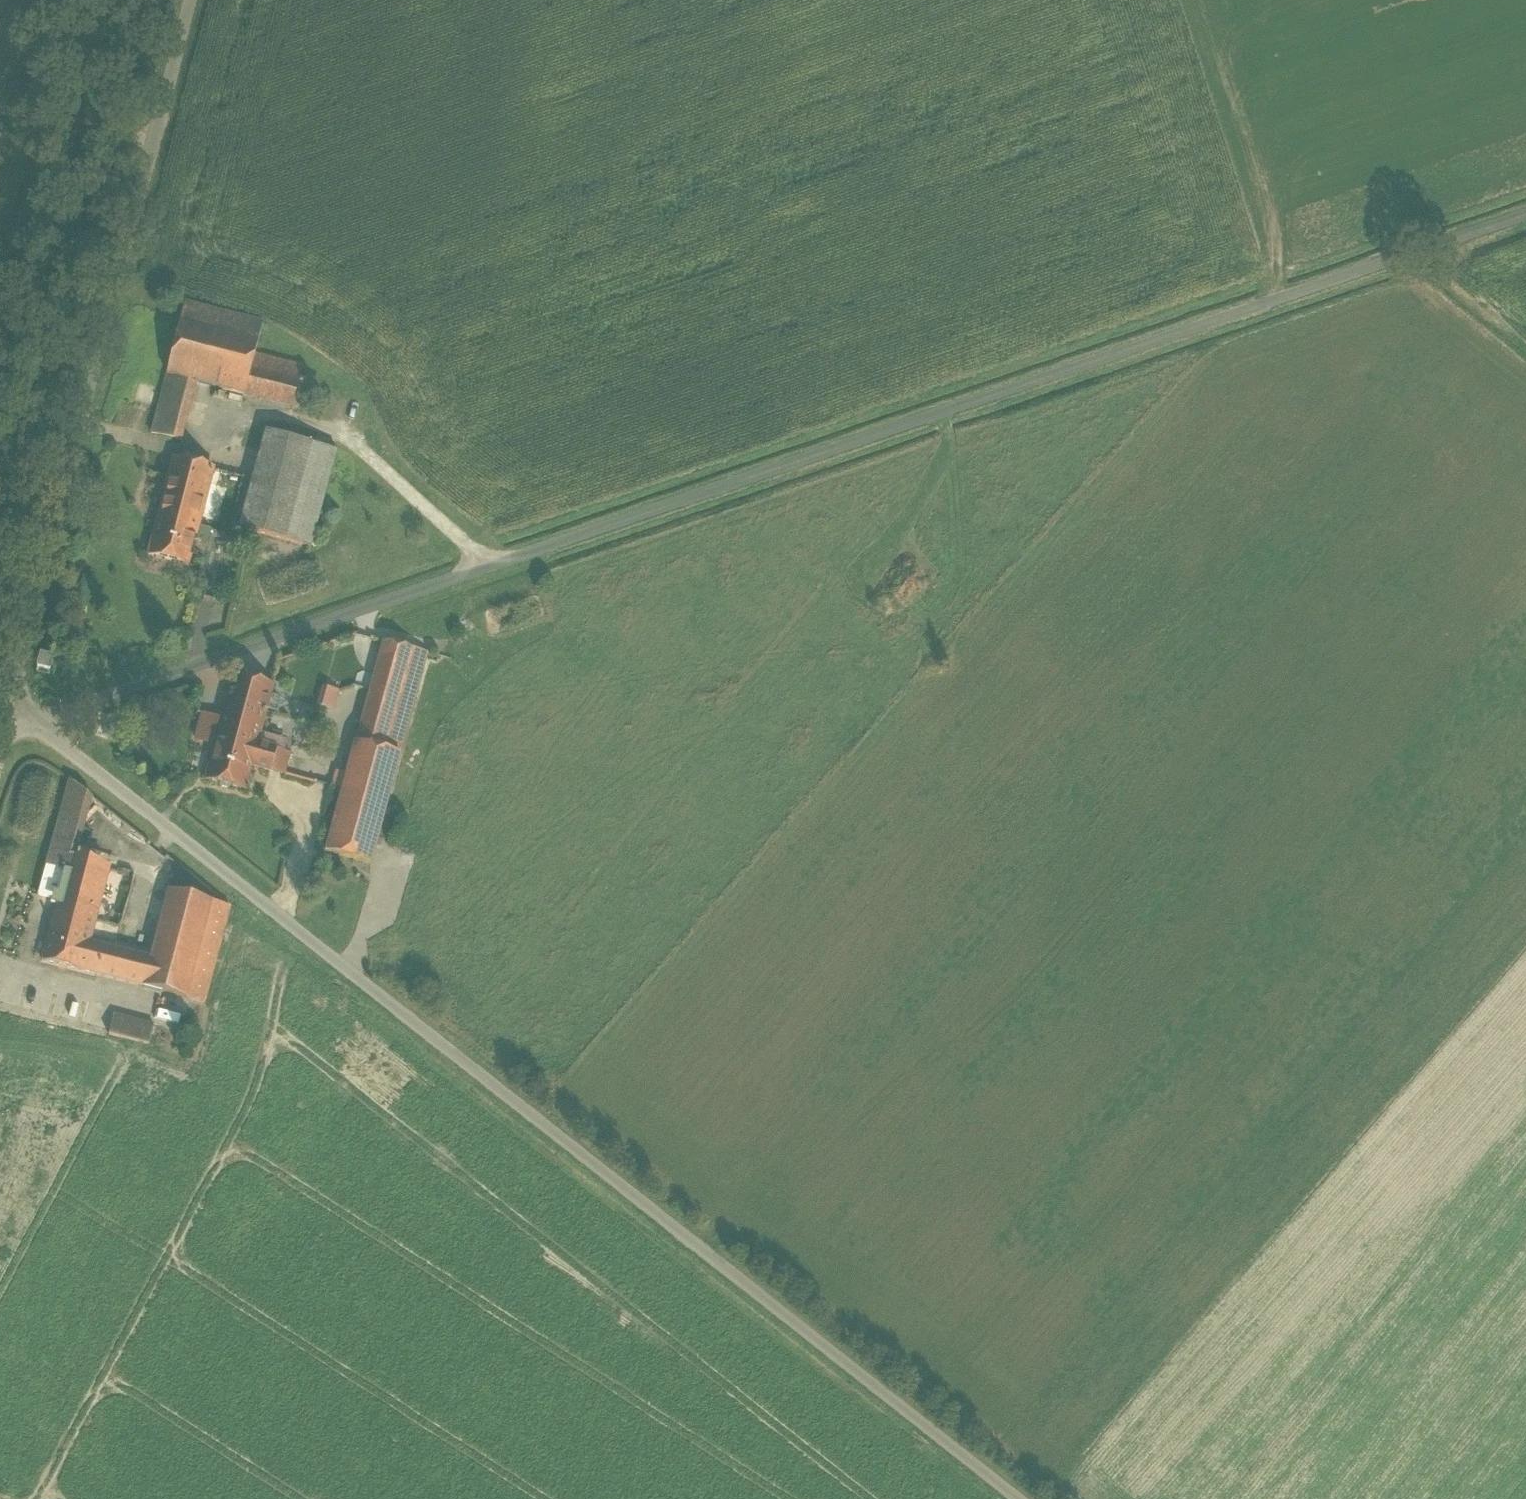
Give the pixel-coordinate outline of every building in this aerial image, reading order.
[(261,322),(185,302),(180,319),(257,339),(259,332),(260,327),(261,322)] [(257,339),(180,319),(166,374),(193,381),(242,393),(253,353),(254,349),(257,339)] [(306,344),(259,332),(257,339),(254,349),(300,361),(306,344)] [(299,365),(253,353),(242,393),(289,405),(299,365)] [(193,381),(166,374),(162,390),(158,408),(151,432),(178,439),(177,441),(179,441),(193,381)] [(158,408),(162,390),(144,385),(139,403),(158,408)] [(335,447),(264,430),(239,527),(311,545),(335,447)] [(212,468),(175,459),(176,457),(174,457),(154,537),(153,537),(148,555),(188,565),(189,563),(188,563),(197,526),(201,527),(202,523),(198,522),(212,468)] [(426,654),(384,643),(364,713),(408,724),(426,654)] [(54,661),(42,658),(38,671),(51,675),(54,661)] [(270,687),(232,677),(221,718),(216,740),(254,749),(257,741),(259,733),(270,687)] [(333,709),(338,691),(323,688),(319,706),(333,709)] [(194,739),(214,745),(216,740),(221,718),(201,713),(194,739)] [(408,724),(364,713),(357,739),(355,738),(348,765),(394,777),(408,724)] [(287,741),(259,733),(257,741),(261,742),(259,749),(283,755),(287,741)] [(254,749),(216,740),(214,745),(210,763),(209,763),(205,781),(244,791),(250,768),(254,749)] [(283,755),(259,749),(261,742),(257,741),(254,749),(250,768),(283,776),(288,756),(283,755)] [(394,777),(348,765),(341,792),(325,853),(371,866),(394,777)] [(92,798),(69,780),(51,852),(71,858),(76,859),(92,798)] [(71,858),(51,852),(47,866),(68,871),(71,858)] [(76,859),(71,858),(68,871),(60,901),(55,921),(70,924),(69,930),(92,936),(93,933),(97,934),(98,929),(94,928),(110,868),(76,859)] [(68,871),(47,866),(39,896),(60,901),(68,871)] [(214,902),(170,890),(152,959),(145,987),(189,998),(214,902)] [(214,902),(189,998),(204,1002),(230,906),(214,902)] [(70,924),(55,921),(49,944),(47,943),(43,961),(96,974),(101,956),(88,953),(92,936),(69,930),(70,924)] [(152,959),(104,946),(101,956),(96,974),(145,987),(152,959)] [(154,1026),(115,1015),(110,1034),(149,1044),(154,1026)]
